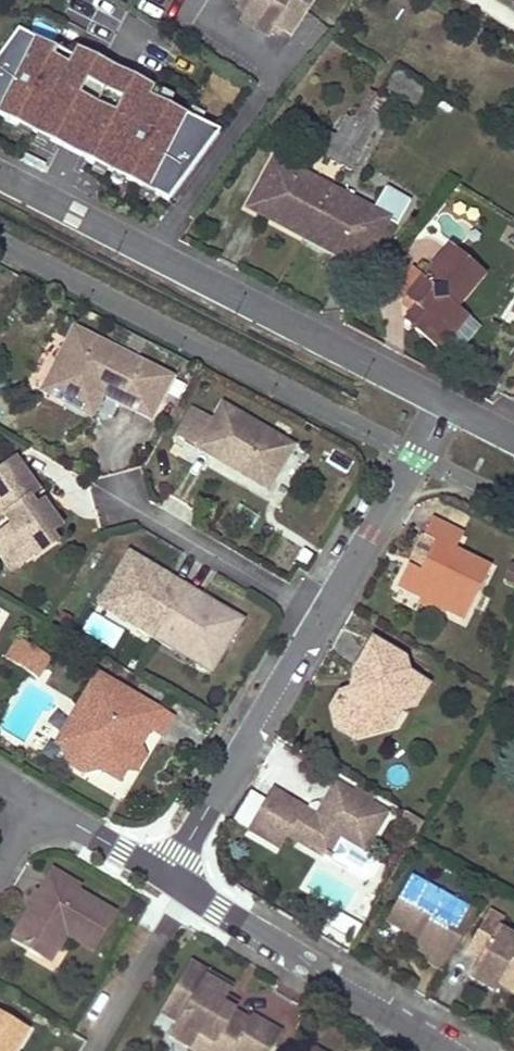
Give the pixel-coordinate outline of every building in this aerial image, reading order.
[(246,9),(239,20),(267,39),(271,34),(274,28),(290,38),(315,0),(232,0),(246,9)] [(246,9),(240,5),(236,10),(242,14),(246,9)] [(281,32),(274,28),(271,34),(277,38),(281,32)] [(17,31),(0,55),(0,118),(18,127),(30,133),(34,135),(72,59),(71,59),(67,66),(52,59),(56,51),(17,31)] [(75,50),(71,59),(147,97),(149,98),(154,89),(75,50)] [(67,66),(71,59),(56,51),(52,59),(67,66)] [(49,142),(85,161),(102,127),(105,129),(115,109),(136,120),(147,97),(72,59),(34,135),(37,136),(49,142)] [(367,96),(361,107),(354,121),(364,126),(380,96),(384,89),(395,68),(386,64),(369,97),(367,96)] [(425,84),(395,68),(384,89),(414,105),(425,84)] [(160,93),(156,101),(168,108),(172,99),(160,93)] [(364,126),(342,167),(352,172),(389,101),(380,96),(364,126)] [(155,196),(168,203),(219,133),(199,123),(187,117),(149,98),(147,97),(136,120),(115,109),(105,129),(102,127),(85,161),(95,166),(107,172),(113,175),(125,181),(142,190),(155,196)] [(355,104),(348,117),(354,121),(361,107),(355,104)] [(192,109),(187,117),(199,123),(204,115),(192,109)] [(348,117),(340,113),(327,138),(325,136),(316,153),(326,159),(348,117)] [(354,121),(348,117),(326,159),(342,167),(364,126),(354,121)] [(30,133),(18,127),(15,134),(27,140),(30,133)] [(49,142),(37,136),(33,143),(45,149),(49,142)] [(24,154),(20,160),(42,172),(46,165),(24,154)] [(321,183),(274,159),(248,207),(305,237),(331,189),(321,183)] [(107,172),(95,166),(91,172),(104,179),(107,172)] [(125,181),(113,175),(110,182),(122,188),(125,181)] [(324,178),(321,183),(331,189),(334,183),(324,178)] [(373,211),(331,189),(305,237),(347,260),(364,228),(379,236),(388,219),(373,211)] [(384,189),(373,211),(388,219),(398,224),(409,202),(384,189)] [(155,196),(142,190),(139,197),(151,203),(155,196)] [(379,236),(364,228),(347,260),(362,268),(379,236)] [(482,274),(449,246),(424,277),(407,298),(418,306),(411,314),(405,322),(439,351),(467,317),(455,307),(482,274)] [(424,277),(407,264),(392,282),(401,306),(407,298),(424,277)] [(418,306),(407,298),(401,306),(411,314),(418,306)] [(85,335),(72,328),(65,342),(78,349),(85,335)] [(168,377),(85,335),(78,349),(65,342),(47,379),(70,390),(63,404),(85,415),(96,392),(102,395),(147,418),(168,377)] [(70,390),(47,379),(40,392),(63,404),(70,390)] [(102,395),(96,392),(85,415),(91,418),(102,395)] [(221,403),(212,419),(194,408),(177,437),(212,457),(217,448),(241,462),(236,471),(265,488),(291,444),(221,403)] [(241,462),(217,448),(212,457),(236,471),(241,462)] [(15,460),(0,470),(0,516),(3,514),(12,527),(0,535),(0,539),(19,567),(34,556),(35,558),(55,544),(50,536),(59,529),(41,504),(35,508),(28,497),(37,491),(15,460)] [(488,565),(454,549),(462,532),(430,516),(421,534),(432,539),(422,558),(426,561),(421,569),(407,562),(397,584),(421,596),(426,587),(446,598),(442,606),(462,617),(488,565)] [(422,558),(432,539),(421,534),(407,562),(421,569),(426,561),(422,558)] [(0,539),(0,555),(12,572),(19,567),(0,539)] [(200,594),(168,575),(167,577),(164,582),(154,576),(157,571),(128,553),(101,599),(140,623),(136,629),(167,648),(172,641),(210,665),(238,619),(208,601),(204,607),(195,601),(199,596),(200,594)] [(167,577),(157,571),(154,576),(164,582),(167,577)] [(446,598),(426,587),(421,596),(418,601),(439,612),(442,606),(446,598)] [(208,601),(199,596),(195,601),(204,607),(208,601)] [(140,623),(101,599),(96,605),(136,629),(140,623)] [(7,658),(21,666),(32,646),(19,638),(7,658)] [(210,665),(172,641),(167,648),(206,672),(210,665)] [(402,660),(371,641),(352,673),(361,677),(354,689),(339,694),(330,708),(334,726),(342,731),(359,726),(364,730),(369,728),(373,726),(374,723),(373,719),(372,716),(399,709),(404,699),(412,704),(425,682),(398,666),(402,660)] [(48,656),(32,646),(21,666),(36,676),(48,656)] [(172,717),(97,673),(72,716),(84,723),(68,750),(93,764),(121,781),(129,768),(128,759),(134,749),(138,752),(151,731),(161,736),(172,717)] [(399,709),(372,716),(373,719),(374,723),(373,726),(369,728),(364,730),(359,726),(342,731),(358,739),(386,732),(399,709)] [(84,723),(72,716),(57,743),(61,746),(68,750),(84,723)] [(93,764),(68,750),(61,746),(58,759),(78,771),(93,764)] [(138,752),(134,749),(128,759),(129,768),(137,773),(147,757),(138,752)] [(385,813),(333,782),(314,814),(272,789),(248,829),(280,848),(288,835),(346,870),(359,849),(362,851),(385,813)] [(423,823),(404,812),(399,821),(418,832),(423,823)] [(76,890),(79,884),(51,867),(37,890),(27,907),(8,938),(38,956),(44,945),(58,943),(64,934),(90,950),(113,912),(76,890)] [(475,914),(412,877),(386,921),(411,936),(416,929),(422,933),(418,940),(414,947),(431,956),(428,960),(444,969),(475,914)] [(37,890),(33,888),(23,904),(27,907),(37,890)] [(498,932),(503,923),(488,914),(468,950),(481,957),(470,977),(494,991),(498,985),(501,979),(507,982),(504,988),(513,994),(513,941),(498,932)] [(422,933),(416,929),(411,936),(418,940),(422,933)] [(58,943),(44,945),(38,956),(47,962),(58,943)] [(191,963),(161,1013),(178,1023),(170,1037),(190,1049),(198,1035),(225,1050),(271,1050),(281,1034),(251,1016),(248,1021),(235,1013),(223,1006),(230,995),(234,988),(191,963)] [(507,982),(501,979),(498,985),(504,988),(507,982)] [(242,1002),(230,995),(223,1006),(235,1013),(242,1002)] [(0,1012),(0,1050),(14,1050),(28,1029),(0,1012)] [(198,1035),(190,1049),(194,1050),(225,1050),(198,1035)]
